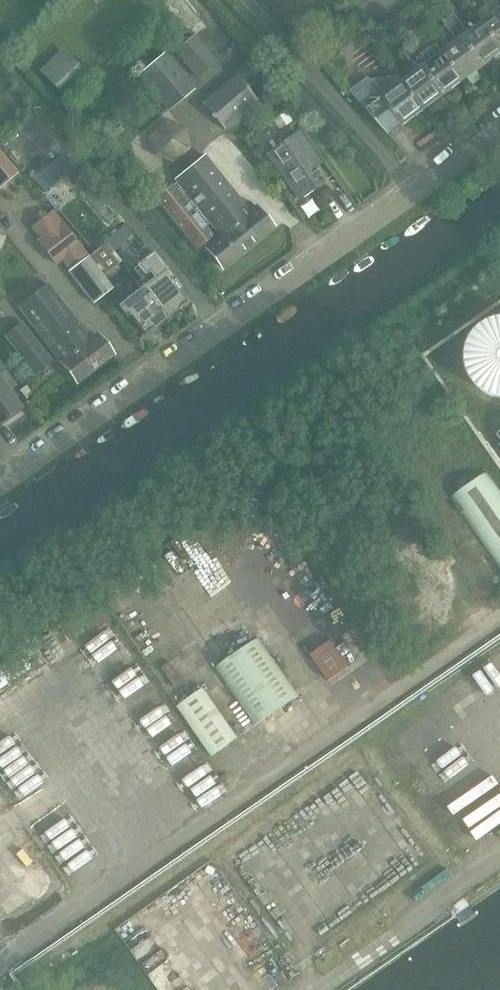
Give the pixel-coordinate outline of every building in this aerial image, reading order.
[(364,0),(347,0),(356,13),(367,4),(364,0)] [(499,45),(499,3),(498,0),(490,0),(498,12),(484,23),(499,45)] [(445,1),(440,5),(449,18),(454,14),(445,1)] [(423,3),(414,9),(423,21),(432,15),(423,3)] [(484,23),(469,34),(454,14),(449,18),(484,65),(499,54),(499,45),(484,23)] [(444,52),(464,80),(484,65),(449,18),(444,22),(458,42),(444,52)] [(360,20),(341,35),(329,43),(336,53),(348,44),(368,29),(360,20)] [(193,39),(178,53),(199,76),(214,62),(193,39)] [(409,48),(424,67),(444,95),(464,80),(444,52),(438,46),(424,56),(414,44),(409,48)] [(404,82),(424,110),(444,95),(424,67),(409,48),(404,52),(418,71),(404,82)] [(58,91),(82,69),(63,49),(39,71),(58,91)] [(165,54),(139,76),(168,111),(194,89),(165,54)] [(258,101),(236,75),(202,104),(224,130),(258,101)] [(424,110),(404,82),(399,76),(394,77),(391,78),(388,79),(381,82),(378,84),(375,86),(369,78),(350,91),(388,134),(403,124),(404,126),(424,110)] [(287,115),(279,121),(286,129),(294,123),(287,115)] [(116,122),(105,131),(113,140),(124,132),(116,122)] [(298,132),(267,154),(300,200),(325,182),(310,161),(316,157),(298,132)] [(0,152),(0,186),(17,172),(0,152)] [(158,200),(155,203),(158,207),(161,204),(168,212),(198,250),(204,245),(207,249),(222,268),(273,227),(253,202),(246,207),(206,157),(177,180),(171,184),(168,187),(156,197),(158,200)] [(81,175),(73,166),(73,167),(65,174),(72,183),(81,175)] [(54,212),(30,231),(58,267),(62,263),(69,272),(89,257),(81,248),(54,212)] [(121,246),(122,238),(117,233),(107,242),(115,252),(121,246)] [(106,243),(89,257),(104,276),(121,263),(106,243)] [(142,287),(166,319),(186,303),(171,283),(174,281),(153,253),(137,265),(145,275),(146,274),(149,278),(153,274),(155,277),(142,287)] [(93,303),(104,295),(113,288),(105,278),(104,276),(89,257),(69,272),(93,303)] [(18,306),(58,358),(77,382),(113,354),(98,335),(91,340),(48,284),(18,306)] [(142,287),(118,306),(127,317),(130,315),(145,335),(166,319),(142,287)] [(499,315),(491,317),(484,321),(478,326),(473,332),(469,339),(467,347),(466,355),(467,363),(469,371),(473,378),(478,384),(484,389),(491,393),(499,395),(499,396),(499,315)] [(21,323),(5,335),(36,375),(52,362),(21,323)] [(9,391),(16,386),(5,370),(0,363),(0,422),(21,407),(9,391)] [(20,391),(27,400),(34,395),(26,386),(20,391)] [(451,498),(499,568),(499,491),(487,473),(451,498)] [(259,639),(216,668),(256,726),(299,697),(259,639)] [(331,641),(310,655),(329,682),(349,668),(331,641)] [(1,690),(34,667),(23,651),(0,667),(0,688),(1,690)] [(203,689),(178,707),(212,756),(237,738),(203,689)]
